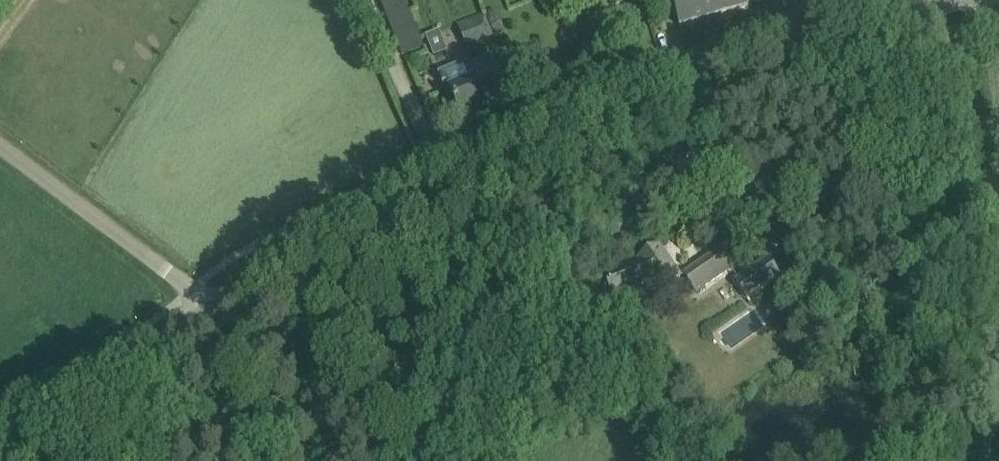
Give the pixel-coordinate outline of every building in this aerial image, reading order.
[(679,26),(749,5),(747,0),(671,0),(679,26)] [(486,13),(494,33),(503,30),(495,9),(486,13)] [(389,19),(404,54),(422,46),(407,11),(389,19)] [(458,24),(468,48),(492,38),(483,14),(458,24)] [(426,34),(434,55),(447,50),(439,30),(426,34)] [(439,72),(442,78),(441,78),(442,83),(444,83),(446,88),(449,87),(461,115),(507,96),(491,57),(490,55),(468,64),(470,69),(466,70),(463,63),(439,72)] [(639,264),(632,267),(631,265),(605,276),(612,295),(650,281),(659,293),(680,278),(659,246),(637,261),(639,264)] [(731,269),(718,250),(684,273),(697,292),(731,269)] [(734,280),(748,300),(781,278),(768,257),(734,280)]
